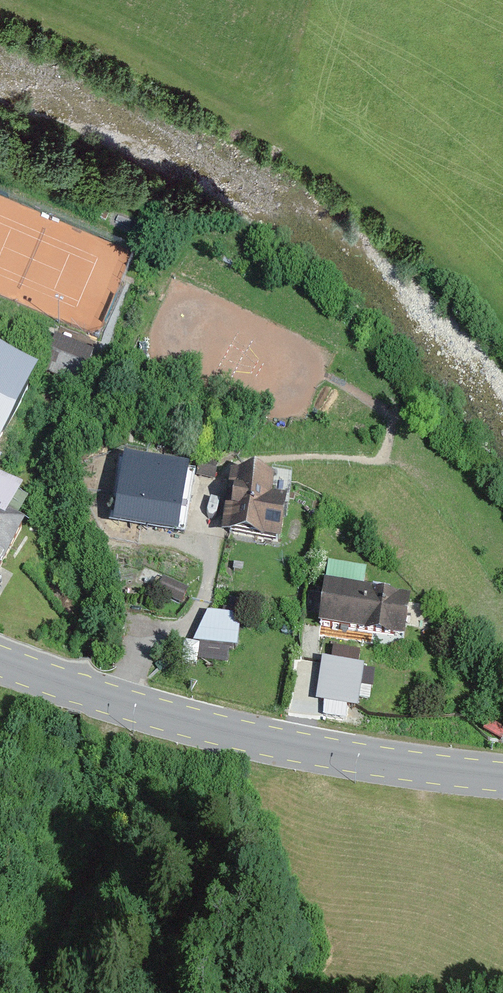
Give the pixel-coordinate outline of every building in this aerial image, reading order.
[(92,353),(56,338),(44,368),(79,383),(92,353)] [(0,365),(0,439),(32,385),(0,365)] [(216,462),(223,464),(226,453),(218,452),(216,462)] [(194,474),(210,478),(213,466),(197,462),(194,474)] [(182,480),(124,470),(116,518),(147,523),(148,519),(175,524),(182,480)] [(220,532),(223,532),(226,533),(273,540),(279,504),(264,501),(267,486),(228,480),(220,532)] [(11,497),(0,490),(0,516),(11,497)] [(18,528),(0,518),(0,558),(18,528)] [(389,635),(399,637),(404,601),(394,600),(383,598),(385,590),(370,588),(369,596),(358,594),(361,572),(325,567),(317,624),(389,635)] [(159,589),(187,595),(191,574),(163,569),(159,589)] [(240,618),(207,615),(194,643),(236,648),(240,618)] [(359,710),(367,666),(324,659),(316,702),(359,710)]
